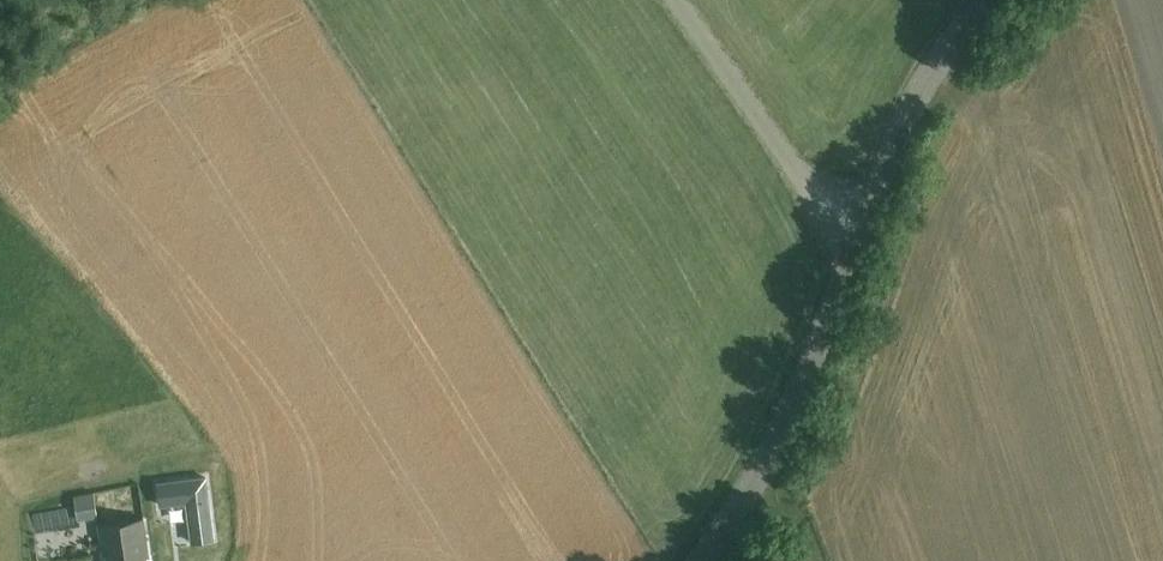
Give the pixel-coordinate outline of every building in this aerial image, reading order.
[(205,477),(157,482),(160,504),(186,501),(191,542),(213,539),(205,477)] [(75,496),(78,518),(98,515),(95,492),(75,496)] [(107,560),(146,560),(145,555),(148,554),(142,517),(97,524),(100,543),(104,542),(107,560)]
